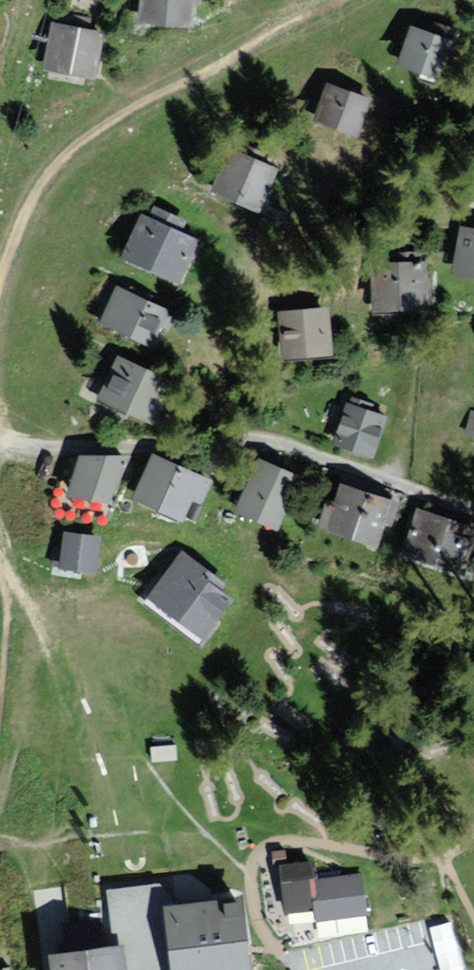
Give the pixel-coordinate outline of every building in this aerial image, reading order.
[(137,24),(192,30),(195,0),(140,0),(137,24)] [(106,31),(51,22),(42,72),(98,82),(106,31)] [(457,80),(470,42),(424,25),(410,64),(457,80)] [(385,96),(337,81),(324,122),(372,138),(385,96)] [(292,169),(236,147),(218,192),(274,214),(292,169)] [(213,240),(152,212),(132,257),(193,285),(213,240)] [(470,224),(463,277),(473,278),(473,224),(470,224)] [(430,266),(382,266),(382,314),(430,314),(430,266)] [(186,311),(129,286),(111,325),(168,351),(186,311)] [(329,309),(275,313),(279,364),(333,360),(329,309)] [(171,380),(114,353),(94,397),(151,424),(171,380)] [(395,418),(356,405),(342,447),(381,461),(395,418)] [(80,492),(121,505),(134,465),(93,452),(80,492)] [(217,480),(162,455),(143,498),(197,523),(217,480)] [(312,481),(264,461),(242,514),(290,534),(312,481)] [(399,499),(338,481),(323,532),(384,550),(399,499)] [(435,516),(426,549),(473,562),(473,526),(435,516)] [(115,532),(69,530),(66,578),(113,580),(115,532)] [(246,594),(191,553),(155,602),(210,643),(246,594)] [(181,743),(155,745),(157,765),(183,764),(181,743)] [(313,868),(281,872),(285,911),(318,908),(319,916),(358,912),(354,879),(315,883),(313,868)] [(111,946),(123,944),(126,969),(253,969),(245,898),(162,908),(158,884),(105,890),(111,946)] [(48,954),(50,969),(126,969),(123,944),(111,946),(48,954)]
